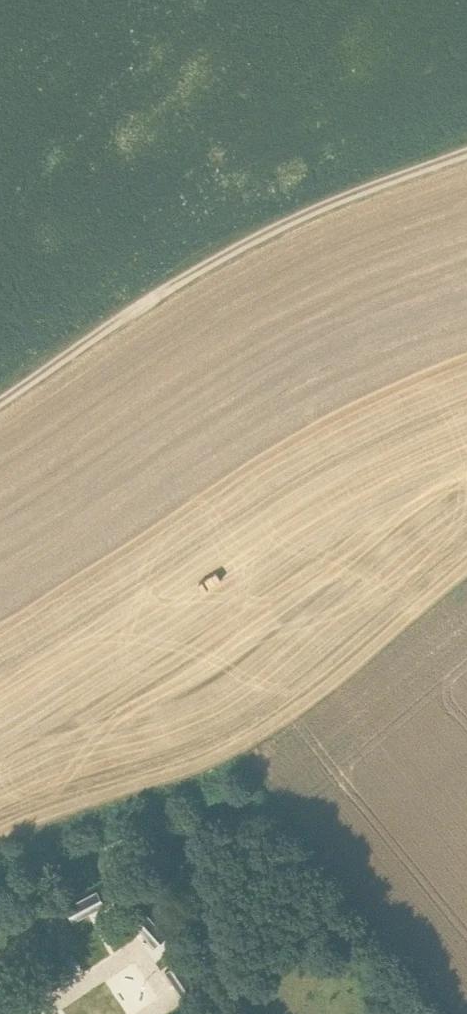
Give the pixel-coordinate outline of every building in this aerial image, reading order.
[(104,905),(96,890),(64,906),(72,922),(104,905)] [(142,910),(130,921),(154,947),(166,937),(142,910)] [(178,963),(165,972),(185,1002),(198,993),(178,963)] [(70,977),(61,964),(31,984),(40,997),(70,977)]
